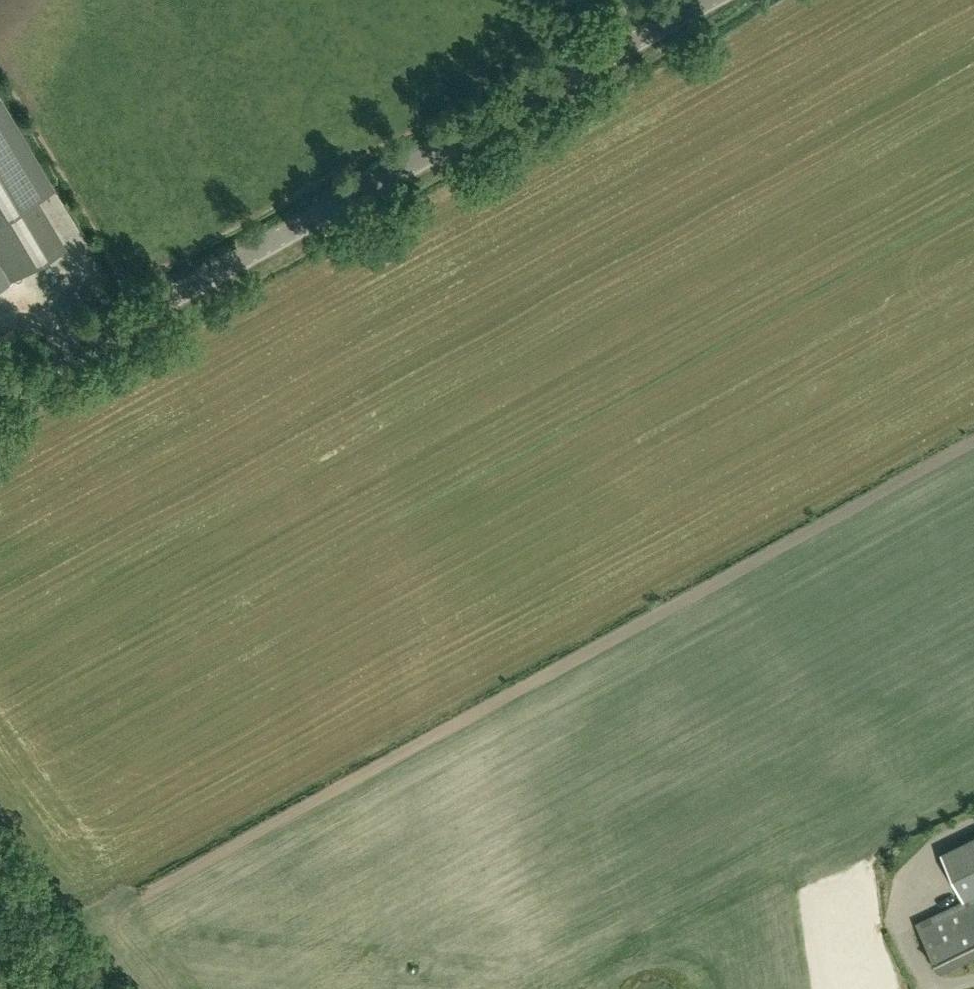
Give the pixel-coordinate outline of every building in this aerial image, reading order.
[(3,265),(12,279),(65,249),(56,233),(35,198),(55,186),(0,93),(0,259),(3,265)] [(973,894),(973,837),(942,853),(964,899),(973,894)] [(973,955),(973,897),(918,924),(941,971),(973,955)]
